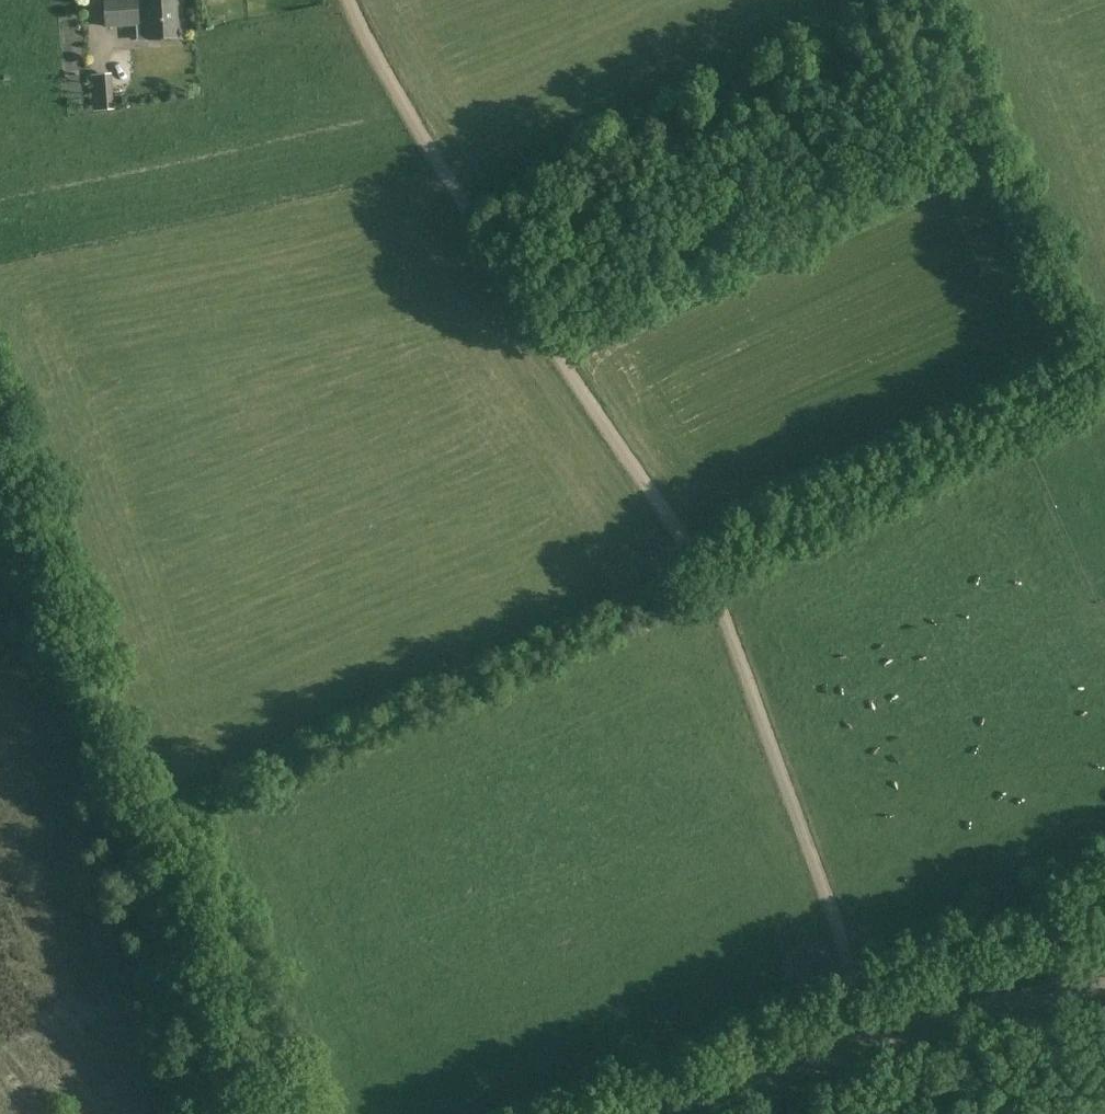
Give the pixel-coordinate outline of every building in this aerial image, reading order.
[(140,19),(150,19),(151,41),(179,39),(176,0),(104,0),(106,28),(140,26),(140,19)] [(81,89),(101,87),(99,61),(80,63),(81,89)]
